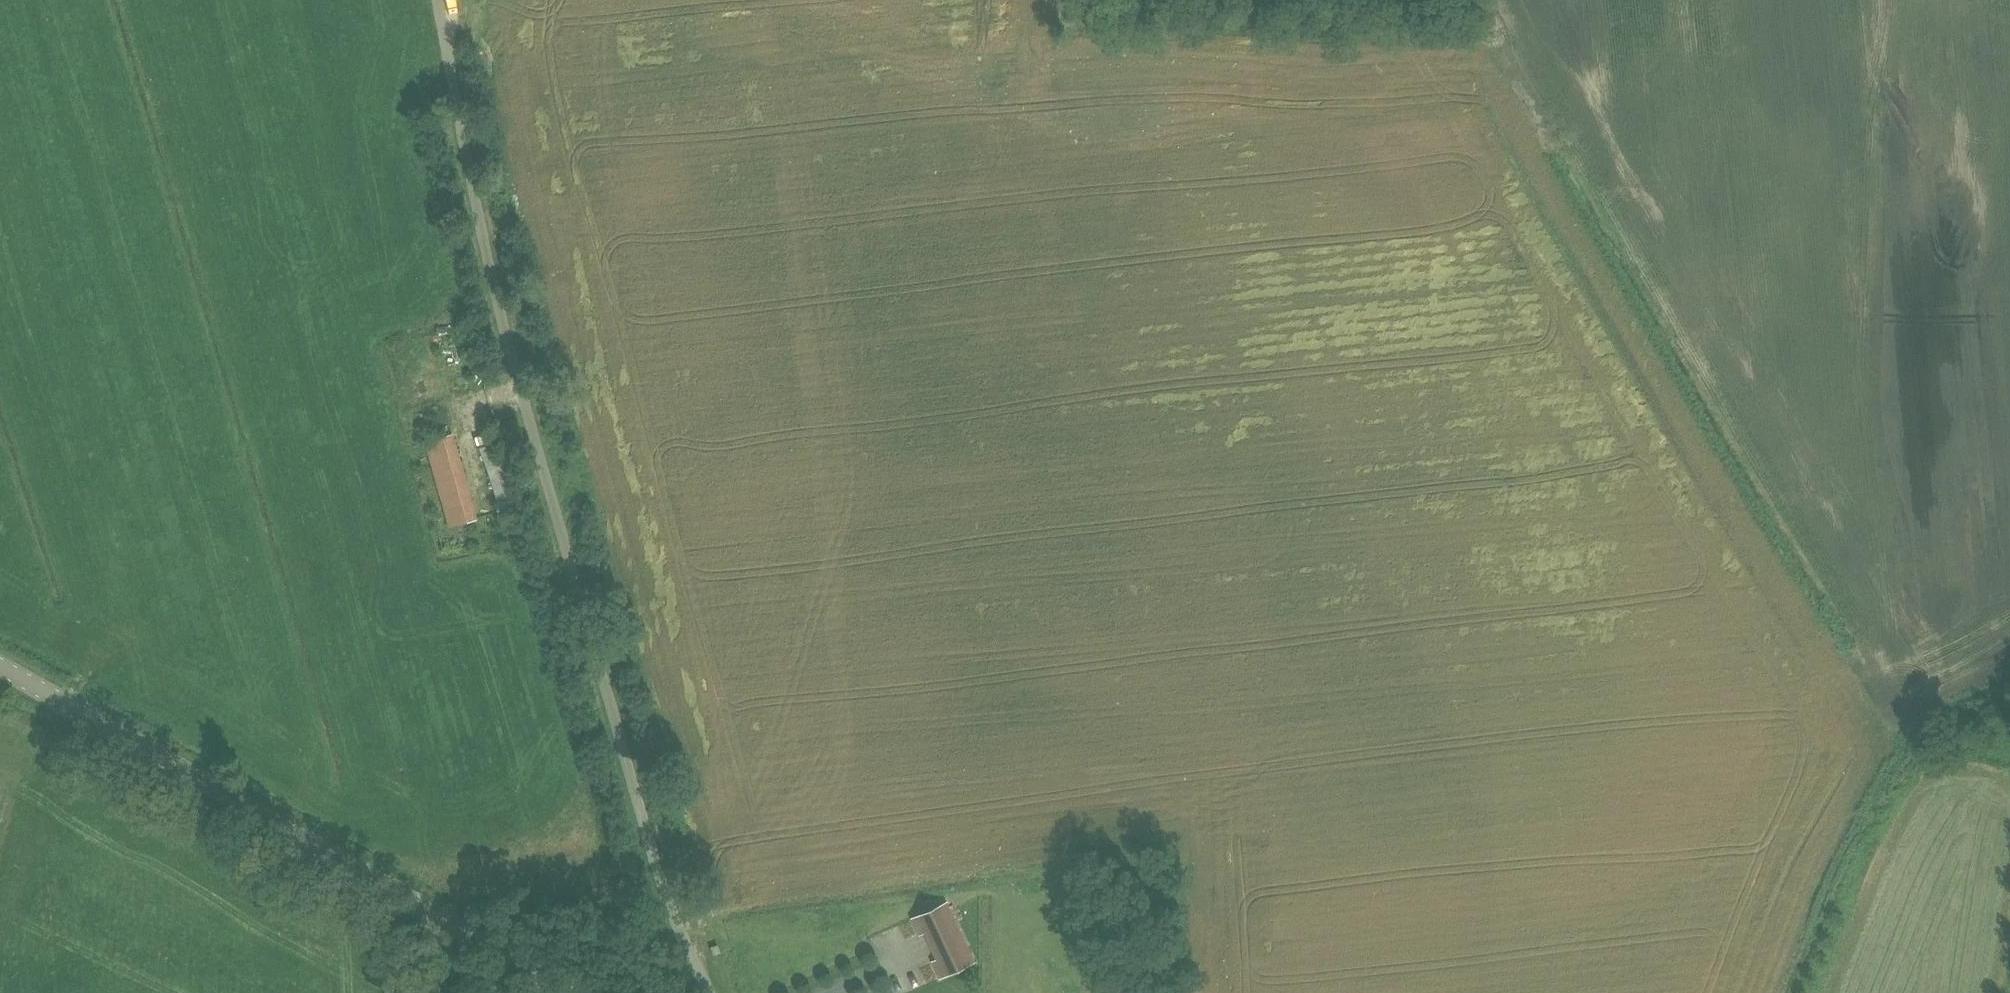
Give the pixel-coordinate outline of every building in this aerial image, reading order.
[(462,431),(424,440),(425,441),(449,525),(485,514),(462,431)] [(933,961),(940,977),(973,961),(946,903),(913,919),(920,934),(928,930),(941,958),(933,961)] [(717,945),(710,948),(713,955),(720,953),(717,945)]
